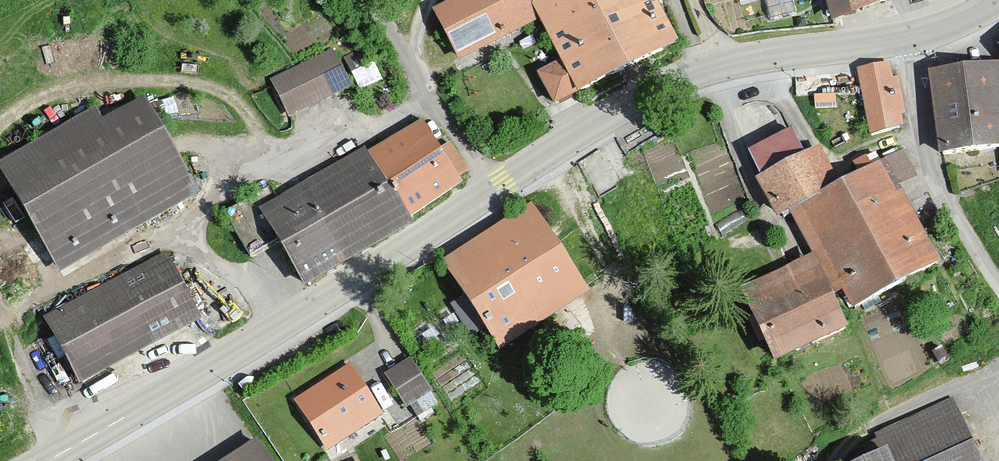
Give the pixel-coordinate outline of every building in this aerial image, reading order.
[(659,0),(538,0),(534,2),(533,0),(464,0),(438,13),(460,56),(540,16),(563,63),(540,75),(555,103),(578,91),(579,92),(675,44),(653,3),(659,0)] [(832,16),(885,0),(828,0),(832,16)] [(344,84),(331,57),(277,83),(290,110),(344,84)] [(880,66),(859,70),(871,136),(899,128),(897,114),(905,113),(898,78),(890,79),(889,71),(887,68),(884,66),(880,66)] [(933,76),(943,155),(998,147),(998,68),(933,76)] [(0,163),(0,169),(55,262),(132,218),(137,226),(136,227),(137,228),(183,202),(177,192),(191,184),(148,107),(107,131),(94,109),(0,163)] [(406,139),(373,161),(381,173),(380,173),(410,216),(459,182),(458,180),(460,179),(458,176),(466,171),(450,146),(440,153),(421,124),(405,135),(406,139)] [(792,131),(749,152),(762,178),(760,179),(784,218),(803,207),(819,240),(820,240),(811,221),(832,212),(823,194),(792,131)] [(910,171),(901,153),(883,162),(823,194),(832,212),(811,221),(820,240),(819,240),(815,243),(818,249),(822,246),(842,282),(841,282),(855,308),(937,263),(892,181),(910,171)] [(318,179),(300,190),(344,259),(413,219),(410,216),(380,173),(381,173),(373,161),(368,154),(320,183),(318,179)] [(344,259),(300,190),(279,202),(270,186),(224,213),(250,257),(279,240),(309,286),(311,284),(308,279),(344,259)] [(530,208),(447,262),(470,299),(456,307),(475,336),(486,328),(500,349),(533,326),(529,322),(582,288),(530,208)] [(165,259),(50,320),(81,377),(195,316),(165,259)] [(775,277),(747,290),(779,359),(846,328),(820,271),(780,288),(775,277)] [(411,361),(386,376),(406,406),(409,403),(417,417),(438,404),(429,390),(430,390),(411,361)] [(380,412),(350,367),(324,384),(327,389),(319,396),(315,390),(298,402),(328,447),(380,412)] [(953,399),(876,434),(885,454),(869,460),(981,460),(953,399)] [(258,443),(231,460),(269,460),(258,443)]
